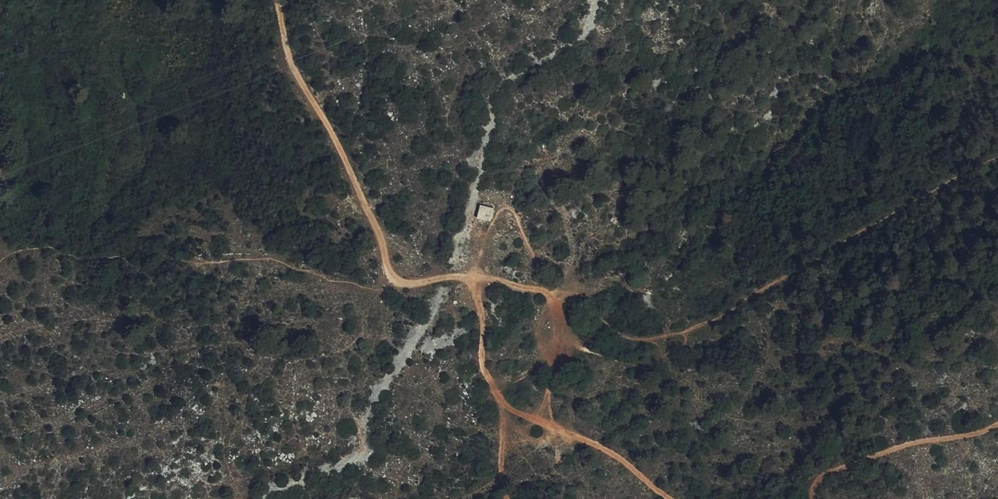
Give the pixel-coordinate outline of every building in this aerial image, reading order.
[(477,217),(490,220),(493,207),(480,204),(477,217)]
